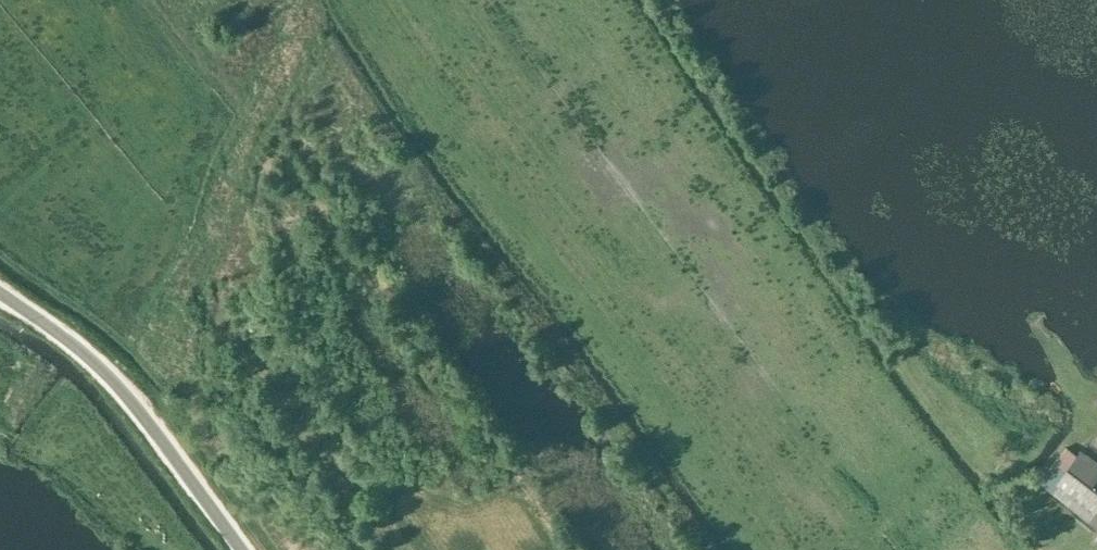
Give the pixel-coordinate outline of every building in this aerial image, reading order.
[(1084,482),(1096,466),(1096,463),(1080,450),(1050,488),(1096,524),(1096,492),(1084,482)]
